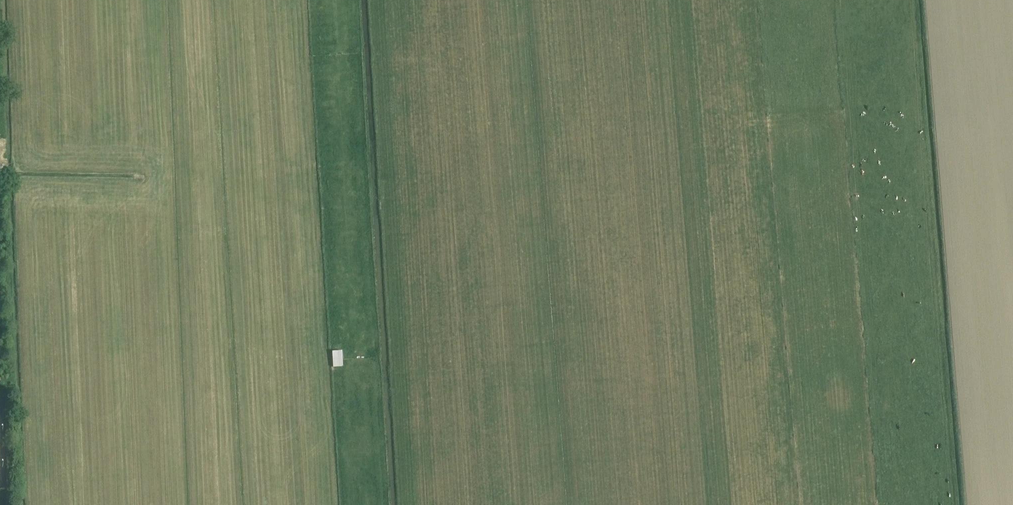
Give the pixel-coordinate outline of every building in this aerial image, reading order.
[(342,351),(332,352),(333,366),(343,366),(342,351)]
